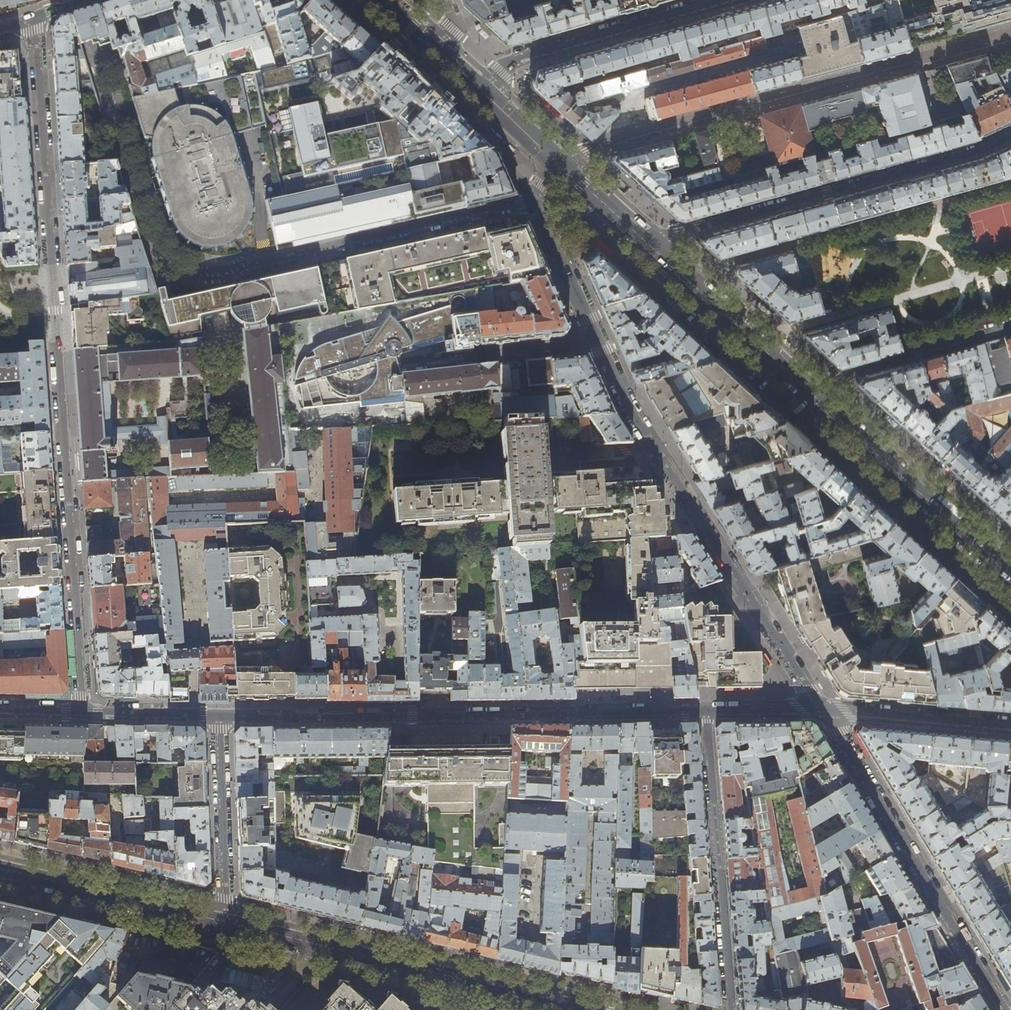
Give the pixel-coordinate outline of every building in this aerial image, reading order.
[(134,21),(127,0),(119,0),(113,2),(99,6),(111,44),(113,50),(117,49),(141,42),(139,38),(138,34),(135,26),(134,21)] [(134,21),(162,13),(167,29),(139,38),(141,42),(157,94),(196,85),(168,0),(127,0),(134,21)] [(255,73),(275,68),(263,32),(224,44),(211,2),(210,0),(168,0),(196,85),(255,73)] [(224,4),(222,1),(219,2),(215,1),(211,2),(224,44),(263,32),(261,27),(256,10),(253,0),(236,0),(224,4)] [(267,0),(253,0),(256,10),(269,6),(267,0)] [(295,0),(292,4),(270,11),(269,6),(256,10),(261,27),(299,15),(313,0),(295,0)] [(341,13),(327,0),(313,0),(299,15),(261,27),(263,32),(275,68),(310,59),(340,50),(359,29),(341,13)] [(493,0),(461,0),(463,3),(473,13),(486,9),(496,6),(493,0)] [(539,5),(548,34),(567,28),(587,23),(581,0),(570,0),(573,11),(571,12),(570,10),(566,9),(565,5),(560,6),(561,10),(557,15),(555,6),(557,5),(560,2),(559,0),(556,0),(539,5)] [(604,18),(618,14),(614,0),(596,0),(595,1),(595,2),(590,3),(589,0),(581,0),(587,23),(604,18)] [(618,14),(633,9),(647,6),(645,0),(614,0),(618,14)] [(770,34),(778,32),(779,31),(777,21),(786,19),(787,22),(792,20),(791,17),(808,13),(810,18),(814,16),(815,21),(820,20),(819,15),(815,0),(774,0),(761,4),(770,34)] [(819,15),(828,12),(827,8),(832,6),(832,7),(839,5),(839,4),(845,3),(847,7),(852,6),(853,11),(857,10),(854,0),(815,0),(819,15)] [(879,4),(865,8),(857,10),(853,11),(848,12),(862,62),(886,56),(910,49),(909,47),(896,0),(892,0),(879,4)] [(857,10),(865,8),(863,0),(854,0),(857,10)] [(1010,19),(1010,0),(975,0),(966,2),(966,0),(896,0),(909,47),(932,41),(964,32),(1008,20),(1010,19)] [(503,9),(502,4),(496,6),(486,9),(473,13),(477,16),(482,21),(505,14),(503,9)] [(770,34),(761,4),(742,9),(720,15),(726,36),(748,30),(748,33),(754,31),(753,29),(759,27),(762,36),(763,36),(770,34)] [(528,40),(548,34),(539,5),(532,7),(534,14),(513,20),(511,13),(505,14),(482,21),(495,32),(509,45),(528,40)] [(111,44),(99,6),(96,7),(94,8),(92,18),(100,43),(101,47),(102,46),(106,45),(111,44)] [(100,43),(92,18),(94,8),(90,9),(81,12),(74,14),(71,15),(77,37),(80,44),(83,44),(90,41),(92,40),(94,45),(100,43)] [(778,32),(782,44),(790,42),(802,39),(806,54),(796,56),(802,78),(820,73),(842,67),(862,62),(848,12),(820,20),(815,21),(779,31),(778,32)] [(77,37),(71,15),(58,19),(51,30),(51,35),(52,45),(53,61),(77,60),(84,59),(81,50),(73,50),(73,43),(75,43),(75,40),(73,40),(72,38),(77,37)] [(726,36),(720,15),(701,21),(679,27),(688,58),(691,57),(691,56),(698,54),(695,45),(701,44),(702,46),(707,44),(706,42),(726,36)] [(688,58),(679,27),(658,33),(639,39),(645,59),(667,53),(667,56),(673,54),(672,51),(678,50),(681,60),(688,58)] [(319,86),(331,82),(357,74),(380,49),(368,38),(359,29),(340,50),(310,59),(319,86)] [(740,42),(744,55),(750,53),(767,49),(782,44),(778,32),(770,34),(763,36),(762,36),(740,42)] [(623,43),(605,48),(611,69),(623,65),(624,67),(630,66),(629,63),(645,59),(639,39),(623,43)] [(157,94),(141,42),(117,49),(120,60),(124,59),(126,68),(126,69),(128,74),(128,76),(129,76),(132,85),(129,86),(133,99),(157,94)] [(718,62),(744,55),(740,42),(718,49),(720,54),(718,54),(716,54),(715,55),(714,56),(713,50),(698,54),(691,56),(691,57),(688,58),(681,60),(669,63),(670,68),(669,67),(667,67),(666,68),(665,69),(664,65),(643,71),(646,82),(669,76),(718,62)] [(614,77),(612,72),(611,69),(605,48),(581,55),(574,57),(583,86),(589,85),(614,77)] [(380,108),(394,120),(418,143),(423,142),(426,139),(437,149),(439,163),(449,161),(468,156),(492,151),(468,129),(404,70),(384,52),(380,49),(357,74),(331,82),(350,99),(356,92),(359,95),(361,92),(359,90),(365,83),(376,94),(374,95),(382,103),(381,104),(380,108)] [(26,101),(25,91),(25,82),(19,83),(18,67),(17,53),(0,54),(0,104),(26,101)] [(968,80),(983,76),(990,74),(989,73),(984,55),(964,60),(946,65),(953,84),(963,81),(968,80)] [(772,63),(748,69),(754,91),(802,78),(796,56),(772,63)] [(576,88),(583,86),(574,57),(555,62),(534,68),(532,83),(534,88),(537,91),(544,97),(564,92),(562,85),(574,82),(576,88)] [(77,60),(53,61),(54,77),(55,96),(79,95),(77,60)] [(996,72),(1010,105),(1010,68),(996,72)] [(628,90),(628,88),(646,83),(646,82),(643,71),(642,69),(621,75),(622,79),(624,78),(624,79),(618,81),(617,77),(614,77),(589,85),(593,99),(602,96),(602,95),(620,90),(621,92),(624,91),(628,90)] [(707,104),(754,91),(748,69),(650,96),(650,97),(656,117),(656,118),(707,104)] [(964,107),(966,113),(978,138),(1002,128),(1010,123),(1010,105),(996,72),(990,74),(983,76),(990,92),(982,96),(984,100),(979,102),(968,80),(963,81),(953,84),(964,107)] [(248,193),(231,136),(266,125),(255,73),(196,85),(157,94),(133,99),(139,120),(144,138),(152,139),(151,146),(152,155),(153,160),(152,160),(151,160),(159,186),(170,221),(172,220),(174,226),(176,230),(178,232),(182,237),(186,240),(193,245),(195,246),(204,249),(210,249),(216,249),(219,249),(227,246),(236,241),(240,237),(243,233),(247,228),(249,223),(251,213),(252,207),(251,201),(248,193)] [(801,105),(760,116),(771,158),(740,166),(742,174),(764,168),(775,165),(789,161),(793,160),(800,158),(812,155),(813,155),(812,150),(807,129),(827,124),(830,119),(865,109),(864,107),(878,103),(886,135),(894,133),(902,131),(909,129),(928,123),(916,74),(854,91),(812,102),(801,105)] [(83,94),(95,93),(91,81),(82,81),(83,94)] [(589,85),(583,86),(576,88),(564,92),(544,97),(544,98),(560,113),(573,125),(585,112),(576,104),(593,99),(589,85)] [(83,94),(80,95),(84,165),(97,164),(116,163),(95,93),(83,94)] [(651,119),(656,117),(650,97),(645,98),(644,101),(649,117),(651,119)] [(26,101),(0,104),(0,164),(3,210),(0,211),(0,236),(35,234),(34,221),(31,168),(27,120),(26,101)] [(437,149),(426,139),(423,142),(418,143),(394,120),(369,126),(324,136),(316,103),(287,110),(303,178),(402,156),(405,170),(436,163),(439,163),(437,149)] [(606,126),(621,111),(617,107),(616,107),(610,108),(610,105),(609,105),(608,105),(603,106),(602,107),(602,108),(603,110),(600,111),(599,109),(596,110),(597,112),(593,113),(587,110),(585,112),(573,125),(583,133),(591,141),(592,140),(605,126),(606,126)] [(960,115),(966,113),(964,107),(934,115),(936,121),(937,121),(943,119),(960,115)] [(286,110),(277,112),(281,131),(290,129),(286,110)] [(966,113),(960,115),(961,120),(961,123),(946,127),(945,124),(943,119),(937,121),(944,149),(962,144),(973,141),(978,138),(966,113)] [(937,121),(936,121),(929,123),(930,128),(930,131),(912,136),(910,133),(909,129),(902,131),(910,158),(928,153),(944,149),(937,121)] [(716,128),(708,130),(721,180),(729,178),(716,128)] [(705,170),(682,176),(680,177),(684,190),(700,186),(721,180),(708,130),(695,133),(705,170)] [(902,131),(894,133),(895,137),(894,141),(877,146),(876,144),(874,138),(867,140),(875,168),(894,163),(910,158),(902,131)] [(826,151),(838,148),(849,145),(851,144),(850,139),(812,150),(813,155),(826,151)] [(680,177),(682,176),(679,164),(677,164),(674,155),(670,140),(646,147),(636,149),(613,154),(612,160),(627,174),(635,181),(653,198),(684,190),(680,177)] [(867,140),(863,141),(854,143),(857,155),(855,156),(854,153),(852,153),(853,156),(841,159),(838,148),(826,151),(834,179),(852,174),(875,168),(867,140)] [(1008,147),(994,153),(1002,179),(1010,177),(1010,145),(1008,147)] [(492,151),(468,156),(473,180),(460,183),(465,208),(516,197),(503,169),(502,167),(497,156),(494,154),(492,151)] [(826,151),(813,155),(812,155),(820,183),(822,182),(834,179),(826,151)] [(971,162),(941,170),(947,194),(973,187),(1002,179),(994,153),(981,159),(971,162)] [(812,155),(800,158),(803,168),(778,174),(775,165),(764,168),(772,196),(791,191),(820,183),(812,155)] [(453,184),(449,161),(439,163),(436,163),(441,187),(453,184)] [(116,163),(97,164),(99,199),(126,197),(124,189),(116,189),(115,172),(118,172),(116,163)] [(441,187),(436,163),(405,170),(408,183),(339,198),(337,186),(266,201),(275,245),(291,242),(293,247),(297,246),(333,238),(360,232),(394,224),(393,223),(393,219),(396,218),(403,217),(404,222),(441,213),(465,208),(460,183),(453,184),(441,187)] [(90,187),(89,176),(84,176),(83,165),(60,166),(62,185),(63,201),(85,200),(84,187),(90,187)] [(764,168),(742,174),(732,177),(740,205),(753,201),(772,196),(764,168)] [(917,177),(886,185),(893,209),(917,203),(947,194),(941,170),(917,177)] [(732,177),(729,178),(721,180),(700,186),(708,214),(721,210),(740,205),(732,177)] [(862,192),(832,200),(839,224),(862,218),(893,209),(886,185),(862,192)] [(700,186),(684,190),(653,198),(668,211),(676,219),(683,221),(692,218),(708,214),(700,186)] [(119,206),(129,206),(126,197),(99,199),(85,200),(63,201),(64,219),(65,236),(93,234),(98,234),(113,229),(134,223),(131,214),(120,216),(119,206)] [(816,205),(800,209),(806,233),(823,229),(839,224),(832,200),(816,205)] [(787,213),(767,218),(774,242),(792,237),(806,233),(800,209),(787,213)] [(743,251),(774,242),(767,218),(737,226),(705,235),(700,241),(712,252),(719,258),(743,251)] [(121,270),(147,266),(134,223),(113,229),(114,234),(131,233),(132,234),(133,234),(134,243),(133,243),(133,248),(115,250),(115,256),(119,258),(121,270)] [(336,262),(317,267),(324,304),(327,316),(338,314),(349,312),(447,295),(475,291),(491,288),(519,283),(548,278),(534,247),(525,228),(503,233),(485,237),(483,229),(426,242),(336,262)] [(113,229),(98,234),(97,239),(96,240),(93,240),(93,234),(65,236),(66,251),(67,266),(71,266),(95,263),(107,262),(107,259),(96,260),(95,256),(91,256),(92,252),(93,252),(94,252),(97,252),(98,252),(101,252),(101,249),(115,248),(114,234),(113,229)] [(35,234),(0,236),(0,245),(4,245),(4,247),(7,247),(7,244),(15,244),(15,247),(14,247),(15,258),(2,260),(5,268),(38,266),(37,252),(36,246),(35,234)] [(580,259),(590,281),(600,304),(644,291),(619,268),(597,247),(580,259)] [(797,271),(797,270),(793,257),(792,250),(737,265),(735,273),(747,284),(762,298),(779,279),(772,273),(776,272),(777,273),(778,274),(780,274),(783,273),(783,274),(797,271)] [(806,268),(803,255),(793,257),(797,270),(806,268)] [(147,266),(121,270),(96,273),(95,263),(71,266),(72,277),(75,276),(75,278),(76,278),(76,282),(76,283),(76,285),(77,285),(77,286),(78,288),(78,293),(77,294),(77,295),(77,297),(78,297),(78,302),(77,302),(77,305),(138,297),(156,295),(154,288),(147,266)] [(156,291),(158,302),(171,344),(191,340),(191,335),(201,332),(200,317),(230,311),(231,316),(233,319),(235,321),(237,323),(239,324),(242,325),(243,331),(265,327),(263,321),(265,319),(267,316),(269,312),(270,306),(269,302),(274,301),(277,315),(317,306),(319,314),(319,315),(322,316),(324,315),(325,314),(325,313),(324,304),(317,267),(292,272),(246,283),(216,290),(208,291),(201,293),(200,291),(183,289),(180,288),(167,291),(169,300),(165,301),(163,290),(156,291)] [(555,296),(548,278),(519,283),(522,290),(513,292),(508,293),(512,301),(514,300),(517,307),(517,310),(515,310),(514,311),(513,313),(514,315),(494,317),(491,288),(475,291),(480,343),(481,346),(516,342),(563,337),(569,327),(555,296)] [(779,278),(779,279),(762,298),(774,309),(788,322),(822,312),(814,286),(795,292),(780,278),(779,278)] [(450,307),(396,323),(388,317),(381,328),(333,342),(320,347),(313,351),(309,353),(305,358),(299,365),(297,373),(295,381),(313,376),(314,381),(300,386),(302,409),(344,405),(346,396),(343,396),(340,394),(336,393),(333,391),(331,389),(328,384),(325,381),(324,378),(376,363),(377,368),(376,373),(376,376),(374,382),(370,387),(367,391),(363,394),(358,395),(359,403),(359,408),(404,403),(402,374),(400,375),(395,359),(399,355),(410,352),(453,339),(454,349),(462,348),(469,347),(468,345),(480,343),(475,291),(447,295),(448,300),(453,298),(455,297),(457,297),(460,298),(461,299),(463,301),(464,303),(464,306),(463,307),(462,309),(460,311),(458,311),(455,311),(453,310),(451,309),(450,307)] [(644,291),(600,304),(606,315),(611,328),(629,320),(630,319),(622,312),(623,309),(633,306),(638,311),(630,320),(641,331),(662,308),(653,300),(644,291)] [(142,318),(141,312),(139,312),(138,297),(77,305),(70,306),(71,313),(73,351),(106,348),(105,334),(108,334),(107,326),(104,326),(104,317),(127,316),(127,322),(143,321),(143,318),(142,318)] [(686,330),(662,308),(641,331),(630,320),(629,320),(611,328),(618,342),(635,382),(641,380),(717,358),(686,330)] [(883,322),(893,320),(889,309),(826,327),(803,333),(802,335),(814,346),(825,356),(834,346),(847,342),(845,338),(869,332),(870,336),(885,332),(885,330),(883,322)] [(240,334),(248,406),(255,474),(266,473),(274,473),(293,472),(288,430),(281,357),(268,358),(265,327),(239,330),(240,334)] [(887,337),(885,332),(870,336),(872,341),(848,347),(847,342),(834,346),(825,356),(833,362),(839,368),(896,352),(901,351),(897,334),(887,337)] [(994,341),(958,350),(941,355),(950,390),(933,394),(933,395),(949,409),(961,405),(986,398),(1010,392),(1010,336),(994,341)] [(204,376),(202,338),(191,340),(171,344),(106,348),(73,351),(75,380),(78,419),(81,459),(83,483),(109,481),(117,480),(148,478),(167,477),(211,475),(208,439),(175,441),(171,378),(204,376)] [(23,424),(23,425),(34,424),(34,435),(49,434),(48,419),(46,389),(44,357),(43,343),(28,344),(28,354),(18,355),(0,356),(0,383),(20,382),(21,398),(0,399),(0,426),(23,424)] [(570,357),(550,359),(553,383),(553,388),(554,392),(556,392),(555,387),(564,386),(563,388),(569,387),(571,390),(598,378),(592,364),(588,355),(570,357)] [(932,358),(920,361),(925,379),(934,377),(938,391),(933,392),(933,394),(950,390),(941,355),(932,358)] [(717,358),(641,380),(648,394),(655,405),(669,429),(722,413),(724,419),(748,412),(747,411),(768,405),(756,393),(731,370),(717,358)] [(553,383),(550,359),(525,361),(528,386),(553,383)] [(909,364),(899,367),(904,383),(905,387),(911,386),(916,403),(928,390),(927,384),(923,385),(922,383),(920,383),(919,381),(925,379),(920,361),(909,364)] [(556,418),(555,404),(554,395),(530,398),(520,399),(519,393),(511,393),(509,368),(514,368),(514,363),(496,365),(499,390),(499,395),(502,421),(503,420),(539,419),(556,418)] [(499,390),(496,365),(468,367),(402,374),(404,403),(425,404),(424,401),(424,400),(424,397),(440,395),(440,396),(443,396),(443,395),(459,393),(459,394),(461,394),(461,393),(479,392),(482,392),(481,391),(497,390),(497,391),(499,390)] [(899,384),(904,383),(899,367),(860,377),(856,384),(860,387),(865,392),(876,402),(892,384),(890,382),(898,380),(899,384)] [(606,397),(598,378),(571,390),(583,417),(587,417),(589,417),(615,415),(606,397)] [(900,392),(892,384),(876,402),(887,412),(898,423),(914,405),(903,395),(904,393),(901,391),(900,392)] [(554,395),(554,392),(553,388),(530,390),(530,398),(554,395)] [(930,390),(929,390),(928,390),(916,403),(914,405),(898,423),(907,431),(919,441),(930,429),(935,424),(949,409),(933,395),(933,394),(930,390)] [(986,398),(961,405),(967,426),(963,431),(976,443),(984,435),(979,417),(1010,409),(1010,392),(986,398)] [(359,403),(358,395),(356,396),(351,397),(346,396),(344,405),(359,403)] [(426,420),(425,404),(404,403),(406,425),(426,424),(426,420)] [(571,404),(555,404),(556,418),(578,417),(571,404)] [(777,413),(768,405),(747,411),(748,412),(724,419),(726,425),(729,424),(730,427),(732,434),(734,438),(754,432),(753,430),(780,422),(783,418),(777,413)] [(949,409),(935,424),(938,427),(933,432),(930,429),(919,441),(927,449),(938,459),(962,432),(963,431),(967,426),(961,405),(949,409)] [(701,433),(726,425),(724,419),(722,413),(669,429),(675,437),(680,446),(697,473),(701,479),(736,469),(733,457),(727,458),(723,446),(711,450),(704,438),(701,433)] [(622,426),(615,415),(589,417),(606,445),(633,443),(622,426)] [(593,442),(587,417),(583,417),(580,417),(581,442),(592,442),(593,442)] [(754,432),(734,438),(739,455),(733,457),(736,469),(770,459),(779,457),(781,456),(814,447),(802,436),(783,418),(780,422),(753,430),(754,432)] [(540,429),(539,419),(503,420),(504,432),(501,432),(503,460),(506,460),(507,482),(477,485),(477,480),(413,485),(414,489),(393,491),(395,523),(416,522),(416,527),(473,522),(473,518),(500,516),(500,515),(509,514),(511,549),(547,546),(545,513),(555,512),(555,513),(576,512),(578,544),(628,541),(646,539),(671,538),(669,516),(662,516),(661,502),(658,502),(658,496),(654,496),(654,489),(650,489),(650,482),(603,486),(602,472),(573,473),(573,478),(543,480),(542,458),(544,458),(543,429),(540,429)] [(987,452),(978,445),(971,458),(971,456),(970,455),(968,453),(966,453),(959,447),(967,437),(962,432),(938,459),(951,470),(969,487),(1010,441),(1010,426),(987,452)] [(304,524),(308,563),(353,559),(370,427),(350,427),(322,429),(324,466),(325,502),(322,502),(322,506),(322,513),(326,513),(326,522),(322,523),(304,524)] [(294,472),(295,490),(301,490),(307,489),(305,459),(302,429),(288,430),(293,472),(294,472)] [(52,471),(51,452),(49,434),(34,435),(0,438),(0,476),(52,471)] [(969,487),(975,493),(988,505),(998,494),(994,491),(1000,485),(1003,488),(1010,479),(1010,441),(969,487)] [(814,447),(781,456),(813,484),(803,488),(802,482),(800,482),(784,487),(787,497),(815,487),(835,466),(823,455),(814,447)] [(779,457),(770,459),(774,476),(791,471),(786,461),(783,462),(782,460),(781,461),(779,457)] [(770,459),(736,469),(701,479),(694,481),(705,497),(712,507),(724,504),(723,501),(725,499),(724,495),(722,495),(721,495),(720,492),(734,488),(734,487),(741,485),(745,498),(749,497),(751,496),(775,489),(777,488),(774,476),(770,459)] [(846,476),(835,466),(815,487),(787,497),(793,521),(795,527),(813,522),(819,520),(824,519),(817,494),(823,490),(841,506),(858,487),(846,476)] [(52,471),(0,476),(0,493),(20,492),(22,524),(0,526),(0,544),(57,539),(55,520),(52,471)] [(304,520),(303,498),(296,498),(296,494),(295,490),(294,472),(293,472),(274,473),(275,482),(276,491),(276,495),(276,499),(277,502),(255,503),(227,504),(205,505),(197,505),(191,506),(183,506),(168,507),(167,493),(167,477),(148,478),(155,543),(172,541),(174,541),(193,540),(200,540),(206,540),(226,539),(225,524),(240,523),(250,523),(304,520)] [(267,483),(266,473),(255,474),(211,475),(167,477),(167,493),(180,490),(206,489),(267,487),(267,483)] [(266,473),(267,483),(275,482),(274,473),(266,473)] [(148,478),(117,480),(120,525),(86,528),(86,535),(88,559),(156,554),(155,543),(148,478)] [(1003,488),(1007,491),(1001,498),(998,494),(988,505),(997,513),(1007,522),(1010,517),(1010,479),(1003,488)] [(109,481),(83,483),(83,496),(84,510),(111,507),(109,481)] [(867,495),(858,487),(841,506),(831,516),(824,519),(819,520),(821,526),(816,527),(813,522),(795,527),(797,533),(804,531),(806,540),(825,535),(824,531),(837,527),(847,516),(857,525),(857,524),(876,504),(867,495)] [(775,489),(751,496),(768,528),(787,522),(785,515),(787,514),(785,505),(783,506),(783,503),(783,500),(781,493),(777,494),(775,489)] [(749,497),(745,498),(739,499),(727,503),(724,504),(712,507),(722,523),(731,538),(761,530),(760,526),(754,527),(739,502),(742,501),(743,503),(750,501),(749,497)] [(884,511),(876,504),(857,524),(862,529),(827,540),(825,535),(806,540),(810,552),(803,554),(804,557),(823,551),(822,547),(828,546),(829,550),(858,541),(869,538),(882,534),(894,520),(884,511)] [(882,534),(869,538),(887,553),(863,560),(867,573),(890,566),(889,562),(902,559),(903,563),(913,560),(924,548),(908,533),(894,520),(882,534)] [(795,527),(793,521),(787,522),(768,528),(761,530),(731,538),(742,555),(753,573),(776,566),(804,557),(803,554),(801,548),(797,549),(794,539),(798,538),(797,533),(795,527)] [(676,537),(678,557),(683,557),(692,570),(690,571),(691,578),(695,584),(691,586),(692,592),(715,584),(721,581),(703,554),(692,536),(676,537)] [(673,687),(674,698),(699,698),(693,672),(687,641),(681,605),(682,605),(681,593),(679,572),(678,557),(676,537),(671,538),(646,539),(658,645),(670,644),(671,657),(673,687)] [(5,579),(3,580),(0,580),(0,591),(60,587),(58,561),(57,539),(0,544),(0,556),(1,556),(3,557),(3,559),(0,562),(1,565),(0,565),(0,569),(1,569),(1,574),(4,576),(5,579)] [(207,588),(210,642),(233,641),(231,614),(231,612),(230,609),(225,609),(223,582),(229,582),(228,576),(227,549),(226,539),(206,540),(206,550),(205,551),(207,588)] [(658,645),(646,539),(628,541),(629,603),(634,603),(635,625),(580,626),(581,636),(584,661),(577,662),(578,678),(573,678),(574,688),(584,688),(620,688),(648,687),(673,687),(671,657),(670,644),(658,645)] [(172,547),(172,541),(155,543),(156,554),(159,584),(164,637),(165,652),(179,651),(179,647),(179,644),(181,644),(172,547)] [(858,541),(829,550),(823,551),(804,557),(776,566),(783,590),(792,622),(826,615),(827,615),(827,614),(824,614),(811,573),(862,556),(858,541)] [(547,546),(511,549),(509,549),(526,700),(546,700),(574,700),(574,688),(573,678),(578,678),(577,662),(584,661),(581,636),(568,637),(569,645),(560,646),(557,620),(569,618),(569,624),(579,623),(573,569),(555,570),(559,609),(531,613),(526,562),(549,560),(548,546),(547,546)] [(283,573),(282,559),(268,547),(227,549),(228,576),(243,575),(243,577),(252,576),(258,582),(260,604),(254,610),(246,610),(246,613),(231,614),(233,641),(274,639),(286,625),(286,610),(287,608),(285,576),(283,573)] [(913,560),(903,563),(896,565),(910,578),(911,578),(911,579),(912,579),(913,579),(914,578),(915,578),(915,577),(929,590),(916,604),(909,603),(914,622),(931,603),(955,576),(940,563),(924,548),(913,560)] [(498,667),(468,667),(468,700),(493,700),(526,700),(509,549),(489,550),(491,579),(502,578),(512,676),(499,676),(498,667)] [(156,554),(88,559),(89,573),(90,589),(159,584),(156,554)] [(306,563),(307,587),(327,586),(327,578),(337,577),(337,575),(401,573),(404,682),(400,682),(396,682),(396,678),(394,678),(379,678),(377,679),(377,680),(374,680),(373,663),(377,663),(378,662),(375,617),(374,616),(317,619),(316,605),(308,605),(309,623),(310,632),(310,633),(323,632),(336,632),(362,631),(364,659),(364,672),(366,701),(401,701),(418,701),(418,689),(418,657),(418,613),(418,581),(418,555),(353,559),(308,563),(306,563)] [(890,566),(867,573),(866,573),(875,605),(900,600),(891,566),(890,566)] [(876,698),(876,694),(895,696),(896,700),(920,702),(936,703),(923,644),(933,641),(938,640),(976,631),(974,619),(986,604),(970,590),(955,576),(931,603),(938,609),(939,610),(939,612),(939,613),(937,615),(935,616),(933,616),(932,615),(920,628),(915,629),(908,636),(907,643),(892,661),(891,662),(870,660),(869,668),(856,667),(852,661),(856,658),(856,654),(854,651),(853,651),(846,642),(848,641),(837,625),(831,629),(828,624),(826,615),(792,622),(804,641),(807,646),(810,644),(821,661),(819,663),(826,674),(835,689),(837,692),(841,694),(845,695),(869,697),(876,698)] [(418,581),(418,613),(452,613),(452,614),(454,614),(454,582),(418,581)] [(93,636),(131,634),(131,639),(164,637),(159,584),(90,589),(92,612),(93,636)] [(726,602),(715,584),(692,592),(691,592),(684,592),(681,593),(682,605),(681,605),(687,641),(693,672),(701,672),(707,672),(707,678),(709,687),(722,687),(738,687),(754,686),(760,686),(769,669),(753,644),(740,624),(726,602)] [(63,630),(62,609),(60,587),(0,591),(0,634),(63,630)] [(358,588),(336,588),(338,607),(364,606),(366,603),(361,589),(358,588)] [(986,604),(974,619),(976,631),(984,667),(1010,637),(1010,628),(1000,618),(986,604)] [(468,614),(454,614),(452,614),(452,640),(468,640),(468,614)] [(468,614),(468,640),(468,656),(468,661),(483,661),(484,614),(468,614)] [(7,694),(62,696),(68,690),(65,658),(63,630),(0,634),(0,694),(7,694)] [(336,632),(336,644),(337,650),(340,702),(353,701),(366,701),(364,672),(348,672),(347,650),(346,646),(356,646),(356,659),(364,659),(362,631),(336,632)] [(976,631),(938,640),(940,651),(957,659),(965,657),(969,671),(953,675),(952,673),(947,675),(947,674),(940,676),(933,641),(923,644),(936,703),(936,704),(951,706),(978,708),(978,707),(981,707),(993,708),(984,667),(976,631)] [(336,644),(336,632),(323,632),(324,645),(336,644)] [(131,634),(93,636),(95,659),(96,670),(119,668),(121,665),(120,650),(132,649),(131,639),(131,634)] [(165,652),(164,637),(131,639),(132,649),(144,648),(145,653),(143,653),(143,656),(145,656),(146,668),(133,669),(135,697),(139,697),(170,698),(165,652)] [(984,667),(993,708),(1003,709),(1010,710),(1010,688),(1002,687),(998,670),(1009,658),(1010,659),(1010,637),(984,667)] [(189,650),(179,651),(165,652),(170,698),(170,703),(189,703),(189,688),(185,688),(184,672),(191,671),(195,671),(199,670),(199,677),(199,703),(227,703),(226,696),(226,688),(236,688),(233,646),(211,648),(198,649),(194,649),(189,650)] [(331,660),(325,660),(325,674),(327,699),(327,702),(337,702),(340,702),(337,650),(331,650),(331,660)] [(452,656),(418,657),(418,689),(432,689),(452,689),(452,682),(445,682),(446,673),(452,672),(452,671),(452,656)] [(468,656),(452,656),(452,671),(457,671),(457,682),(452,682),(452,689),(451,701),(459,700),(468,700),(468,667),(468,661),(468,656)] [(119,668),(96,670),(97,692),(103,697),(117,697),(135,697),(133,669),(123,670),(120,674),(117,673),(119,669),(119,668)] [(295,699),(292,674),(283,674),(277,668),(235,668),(236,688),(226,688),(226,696),(236,696),(236,699),(289,699),(295,699)] [(327,699),(325,674),(292,674),(295,699),(314,699),(327,699)] [(784,724),(790,748),(797,746),(804,758),(793,762),(797,778),(803,775),(806,779),(822,770),(819,765),(832,756),(822,741),(814,727),(808,723),(799,724),(784,724)] [(618,725),(616,794),(616,799),(616,812),(614,873),(644,875),(652,875),(651,838),(649,732),(649,724),(635,724),(633,724),(633,725),(618,725)] [(679,732),(680,745),(686,745),(686,752),(683,752),(684,764),(682,764),(683,785),(701,783),(699,756),(696,727),(693,724),(679,725),(679,732)] [(731,748),(737,747),(733,724),(725,724),(720,724),(716,728),(718,753),(720,777),(742,775),(740,764),(732,765),(732,761),(734,761),(735,760),(735,759),(736,758),(734,752),(733,751),(731,751),(731,748)] [(737,747),(740,764),(742,775),(744,789),(744,790),(749,789),(752,800),(768,796),(794,789),(792,784),(794,779),(797,779),(797,778),(793,762),(790,748),(784,724),(758,724),(733,724),(737,747)] [(25,725),(25,732),(22,754),(84,756),(86,726),(72,726),(40,725),(25,725)] [(566,811),(570,811),(587,811),(591,811),(595,812),(598,812),(616,812),(616,799),(611,798),(611,793),(616,794),(618,725),(594,726),(569,726),(567,792),(571,793),(571,798),(566,797),(566,801),(566,811)] [(93,726),(86,726),(84,756),(84,760),(104,760),(103,752),(102,735),(101,726),(93,726)] [(133,750),(132,727),(125,727),(106,726),(107,735),(107,742),(115,741),(116,758),(134,758),(134,755),(133,750)] [(144,727),(132,727),(133,750),(142,750),(142,740),(150,740),(151,750),(156,750),(157,757),(149,756),(149,755),(134,755),(134,758),(134,763),(170,763),(169,728),(168,726),(148,726),(144,726),(144,727)] [(538,726),(511,726),(511,734),(510,747),(508,784),(507,799),(566,801),(566,797),(567,792),(569,726),(538,726)] [(206,762),(205,744),(205,733),(199,728),(184,728),(169,728),(170,763),(176,763),(182,763),(181,760),(184,760),(184,763),(206,762)] [(295,729),(273,729),(274,778),(292,777),(291,759),(330,759),(330,728),(295,729)] [(364,728),(330,728),(330,759),(385,758),(386,748),(388,736),(389,728),(364,728)] [(912,760),(929,762),(931,734),(896,731),(861,728),(857,735),(880,773),(893,794),(918,779),(909,765),(910,764),(911,763),(912,760)] [(274,784),(274,778),(273,729),(252,729),(240,729),(234,735),(235,746),(236,769),(236,785),(274,784)] [(22,759),(22,754),(25,732),(0,732),(0,759),(22,759)] [(665,732),(649,732),(651,838),(688,836),(687,822),(683,785),(682,764),(680,745),(679,732),(665,732)] [(951,736),(931,734),(929,762),(929,764),(968,768),(970,738),(951,736)] [(409,748),(386,748),(385,758),(383,776),(382,785),(427,785),(427,849),(433,850),(432,862),(462,865),(471,866),(502,870),(503,855),(504,849),(505,824),(499,824),(499,847),(474,848),(473,784),(480,784),(480,786),(482,786),(482,784),(508,784),(510,747),(482,747),(482,735),(474,735),(418,735),(412,735),(412,738),(409,738),(409,748)] [(988,739),(970,738),(968,768),(978,769),(978,773),(979,774),(986,775),(986,773),(988,774),(989,775),(986,809),(1003,809),(1003,808),(1005,785),(1005,780),(1005,777),(1000,777),(1001,767),(1006,768),(1009,741),(988,739)] [(834,760),(832,756),(819,765),(822,770),(806,779),(798,784),(799,788),(801,794),(802,799),(805,811),(849,784),(834,760)] [(135,784),(134,763),(134,758),(116,758),(108,758),(109,763),(92,763),(84,763),(84,784),(135,784)] [(206,785),(206,762),(184,763),(182,763),(176,763),(177,798),(171,799),(172,810),(207,808),(206,785)] [(331,766),(331,777),(365,776),(365,769),(352,769),(352,765),(331,766)] [(928,773),(918,779),(893,794),(905,814),(912,826),(938,811),(926,790),(930,788),(934,794),(938,791),(947,806),(952,803),(965,796),(928,773)] [(744,789),(742,775),(720,777),(722,799),(724,821),(750,819),(748,807),(740,808),(741,807),(741,805),(741,797),(740,797),(740,789),(744,789)] [(19,783),(7,783),(6,791),(0,790),(0,807),(7,808),(6,820),(0,819),(0,838),(13,841),(17,805),(19,783)] [(701,783),(683,785),(687,822),(704,821),(702,802),(701,783)] [(236,790),(237,800),(274,799),(274,792),(274,784),(236,785),(236,790)] [(861,805),(849,784),(805,811),(809,829),(836,813),(845,827),(813,847),(825,896),(839,887),(842,885),(846,883),(831,858),(842,852),(856,844),(877,831),(861,805)] [(58,797),(58,798),(58,801),(47,801),(47,813),(45,849),(58,852),(85,858),(111,864),(111,865),(112,866),(110,844),(107,807),(92,807),(91,803),(78,802),(78,793),(65,792),(65,796),(61,796),(59,796),(58,797)] [(284,823),(284,792),(274,792),(274,799),(274,824),(284,823)] [(106,794),(84,793),(84,794),(88,794),(88,797),(96,797),(95,801),(106,802),(106,794)] [(121,795),(123,818),(143,817),(142,804),(145,804),(145,800),(153,800),(153,797),(136,797),(135,796),(121,795)] [(355,872),(354,880),(366,883),(367,876),(373,838),(360,835),(359,796),(294,797),(294,839),(342,850),(338,868),(355,872)] [(768,796),(752,800),(746,801),(748,807),(750,819),(752,830),(755,847),(756,857),(758,868),(761,881),(763,892),(765,903),(765,908),(767,907),(768,911),(770,910),(825,896),(813,847),(809,829),(805,811),(802,799),(787,803),(798,850),(780,855),(768,796)] [(975,802),(965,796),(952,803),(958,812),(975,802)] [(160,833),(173,832),(172,810),(171,799),(171,798),(158,798),(160,833)] [(238,821),(238,847),(275,846),(274,824),(274,799),(237,800),(238,821)] [(47,813),(17,805),(13,841),(25,844),(45,849),(47,813)] [(1003,808),(1003,809),(986,809),(985,809),(990,825),(1010,823),(1010,807),(1003,808)] [(172,810),(173,832),(174,880),(174,881),(189,885),(204,888),(210,883),(208,840),(207,808),(172,810)] [(963,841),(990,825),(985,809),(953,827),(952,826),(952,824),(948,818),(944,820),(938,811),(912,826),(915,830),(932,860),(955,846),(952,840),(960,836),(963,841)] [(583,905),(587,811),(570,811),(570,816),(566,816),(566,817),(564,852),(564,859),(563,875),(568,876),(568,884),(563,884),(560,972),(581,977),(612,984),(612,958),(614,887),(614,873),(616,812),(598,812),(597,819),(597,823),(594,822),(589,933),(586,936),(586,940),(578,939),(577,944),(571,944),(571,933),(572,933),(573,924),(572,923),(572,917),(580,918),(580,911),(583,905)] [(564,852),(566,817),(506,814),(505,824),(504,849),(531,850),(534,850),(564,852)] [(752,830),(750,819),(724,821),(725,837),(727,860),(756,857),(755,847),(740,848),(739,844),(741,844),(743,842),(744,841),(744,839),(743,838),(742,836),(740,835),(739,835),(738,831),(752,830)] [(123,822),(124,834),(143,834),(143,820),(123,822)] [(704,821),(687,822),(688,836),(690,859),(707,857),(705,836),(704,821)] [(990,825),(995,841),(999,854),(1002,863),(1010,862),(1010,823),(990,825)] [(995,841),(990,825),(963,841),(966,846),(958,851),(955,846),(932,860),(940,873),(952,893),(978,877),(973,868),(976,866),(976,865),(973,858),(971,858),(970,856),(995,841)] [(877,831),(856,844),(871,868),(892,855),(884,842),(877,831)] [(174,880),(173,832),(160,833),(144,834),(144,837),(144,844),(156,846),(159,844),(159,841),(166,843),(168,852),(165,853),(146,850),(146,846),(144,846),(143,872),(159,876),(174,880)] [(144,844),(144,837),(125,837),(125,846),(110,844),(112,866),(127,869),(143,873),(143,872),(144,846),(144,844)] [(412,845),(376,838),(373,838),(367,876),(382,878),(386,857),(401,860),(398,877),(395,877),(395,880),(398,880),(407,881),(412,846),(412,845)] [(275,869),(275,846),(238,847),(239,859),(239,871),(261,870),(260,850),(266,851),(267,870),(275,869)] [(433,850),(427,849),(412,846),(407,881),(404,908),(398,935),(407,937),(424,942),(427,926),(428,915),(432,862),(433,850)] [(857,876),(842,852),(831,858),(846,883),(857,876)] [(1002,863),(999,854),(984,863),(988,871),(1002,863)] [(518,856),(503,855),(502,870),(500,903),(507,903),(506,908),(500,908),(497,960),(526,967),(559,976),(560,972),(563,884),(563,875),(564,859),(558,859),(558,861),(543,861),(539,934),(546,934),(546,944),(545,947),(514,940),(518,856)] [(888,893),(911,887),(899,868),(892,855),(871,868),(865,872),(879,896),(888,893)] [(707,857),(690,859),(691,870),(695,870),(695,873),(695,880),(696,880),(696,884),(692,884),(693,896),(710,894),(708,876),(707,857)] [(758,868),(756,857),(727,860),(728,876),(730,894),(763,892),(761,881),(753,881),(752,872),(751,871),(751,869),(758,868)] [(460,878),(462,865),(432,862),(428,915),(427,926),(424,942),(456,949),(497,960),(500,908),(500,903),(502,870),(471,866),(470,879),(460,878)] [(1005,872),(1002,863),(988,871),(993,879),(1005,872)] [(275,870),(275,869),(267,870),(267,879),(261,877),(261,870),(239,871),(240,882),(240,892),(245,898),(252,899),(276,905),(275,889),(275,884),(275,870)] [(287,873),(275,870),(275,884),(283,886),(281,891),(275,889),(276,905),(288,908),(329,918),(360,925),(365,891),(359,890),(355,894),(289,877),(287,873)] [(644,875),(614,873),(614,887),(643,888),(644,875)] [(857,876),(846,883),(842,885),(846,891),(855,885),(854,882),(862,877),(860,874),(857,876)] [(652,876),(652,875),(644,875),(643,888),(643,894),(638,990),(651,993),(670,998),(671,986),(677,987),(678,877),(652,876)] [(382,878),(367,876),(366,883),(365,891),(360,925),(370,928),(398,935),(404,908),(407,881),(398,880),(395,880),(388,914),(381,912),(382,907),(376,905),(378,897),(384,898),(387,885),(381,883),(382,878)] [(699,974),(698,964),(697,954),(692,954),(692,970),(689,971),(685,967),(685,876),(678,877),(677,987),(671,986),(670,998),(681,1000),(701,1005),(699,974)] [(997,909),(978,877),(952,893),(960,905),(972,925),(997,909)] [(1006,904),(1010,901),(1010,892),(1009,886),(999,892),(1006,904)] [(767,917),(768,921),(770,933),(772,945),(773,951),(778,950),(779,955),(795,951),(812,946),(828,942),(849,936),(851,936),(839,887),(825,896),(770,910),(771,915),(767,916),(767,917)] [(911,887),(888,893),(897,912),(885,916),(875,897),(862,901),(864,909),(869,908),(873,921),(868,923),(870,931),(903,922),(908,921),(928,915),(917,898),(911,887)] [(765,903),(763,892),(730,894),(732,926),(735,961),(751,961),(750,936),(770,933),(768,921),(753,923),(753,909),(750,907),(750,905),(765,903)] [(630,960),(612,958),(612,984),(612,989),(624,992),(638,995),(638,990),(643,894),(632,893),(629,950),(630,950),(630,960)] [(710,894),(693,896),(695,921),(712,920),(711,906),(710,894)] [(864,909),(862,901),(862,900),(852,905),(849,909),(857,934),(870,931),(868,923),(864,909)] [(17,942),(0,960),(0,975),(4,979),(59,918),(19,908),(0,904),(0,938),(17,942)] [(997,909),(972,925),(980,938),(991,957),(1010,945),(1010,932),(997,909)] [(928,915),(908,921),(910,926),(905,928),(929,1001),(930,1001),(936,999),(943,997),(945,1007),(956,1005),(957,1008),(976,995),(959,965),(953,967),(954,970),(947,972),(943,961),(948,960),(950,958),(953,956),(947,946),(938,932),(928,915)] [(59,946),(83,966),(115,930),(86,923),(60,917),(59,918),(4,979),(3,981),(14,991),(0,1007),(0,1009),(36,1009),(40,1006),(35,1001),(40,996),(27,985),(53,956),(52,954),(59,946)] [(712,920),(695,921),(697,953),(715,952),(713,933),(712,920)] [(870,931),(857,934),(851,936),(849,936),(874,1009),(903,1009),(917,1005),(918,1009),(923,1009),(921,1004),(929,1001),(905,928),(903,922),(870,931)] [(119,931),(115,930),(83,966),(75,975),(80,979),(83,976),(96,988),(98,986),(107,989),(111,978),(97,968),(106,958),(116,961),(125,932),(119,931)] [(116,998),(136,975),(148,961),(165,941),(145,937),(125,932),(116,961),(111,978),(107,989),(98,986),(96,988),(91,994),(76,1009),(106,1009),(116,998)] [(772,945),(770,933),(750,936),(751,961),(752,986),(751,986),(752,997),(753,1009),(784,1009),(774,956),(774,954),(769,955),(771,963),(769,963),(772,980),(769,981),(770,991),(771,991),(772,993),(773,1001),(769,1000),(769,998),(762,997),(762,977),(764,974),(762,947),(772,945)] [(828,942),(830,947),(833,954),(839,971),(839,978),(840,998),(866,1001),(863,1004),(863,1009),(874,1009),(849,936),(828,942)] [(828,942),(812,946),(813,951),(819,950),(830,947),(828,942)] [(991,957),(1000,971),(1010,990),(1010,945),(991,957)] [(188,967),(198,976),(217,954),(198,949),(195,959),(188,967)] [(779,955),(774,956),(784,1009),(802,1009),(804,1002),(807,1002),(807,1001),(805,987),(803,977),(799,963),(795,951),(779,955)] [(715,952),(697,953),(697,954),(698,964),(702,964),(701,965),(701,966),(702,967),(702,968),(703,968),(704,968),(704,971),(703,971),(702,971),(701,972),(701,973),(700,974),(699,974),(701,1005),(706,1006),(715,1008),(719,1004),(715,952)] [(833,954),(799,963),(803,977),(805,987),(839,978),(839,971),(833,954)] [(739,1009),(753,1009),(752,997),(751,986),(752,986),(751,961),(735,961),(737,980),(739,1009)] [(136,975),(116,998),(130,1009),(168,1009),(188,987),(136,975)] [(429,1006),(407,1001),(370,991),(341,984),(327,1002),(329,1004),(324,1009),(325,1009),(428,1009),(429,1006)] [(188,987),(168,1009),(280,1009),(188,987)] [(91,994),(84,988),(77,996),(71,991),(56,1009),(57,1009),(76,1009),(91,994)] [(957,1008),(957,1009),(985,1009),(976,995),(957,1008)] [(957,1008),(956,1005),(945,1007),(943,997),(936,999),(938,1009),(932,1009),(957,1009),(957,1008)] [(807,1001),(807,1002),(804,1002),(802,1009),(841,1009),(807,1001)] [(929,1001),(921,1004),(923,1009),(932,1009),(930,1001),(929,1001)]
